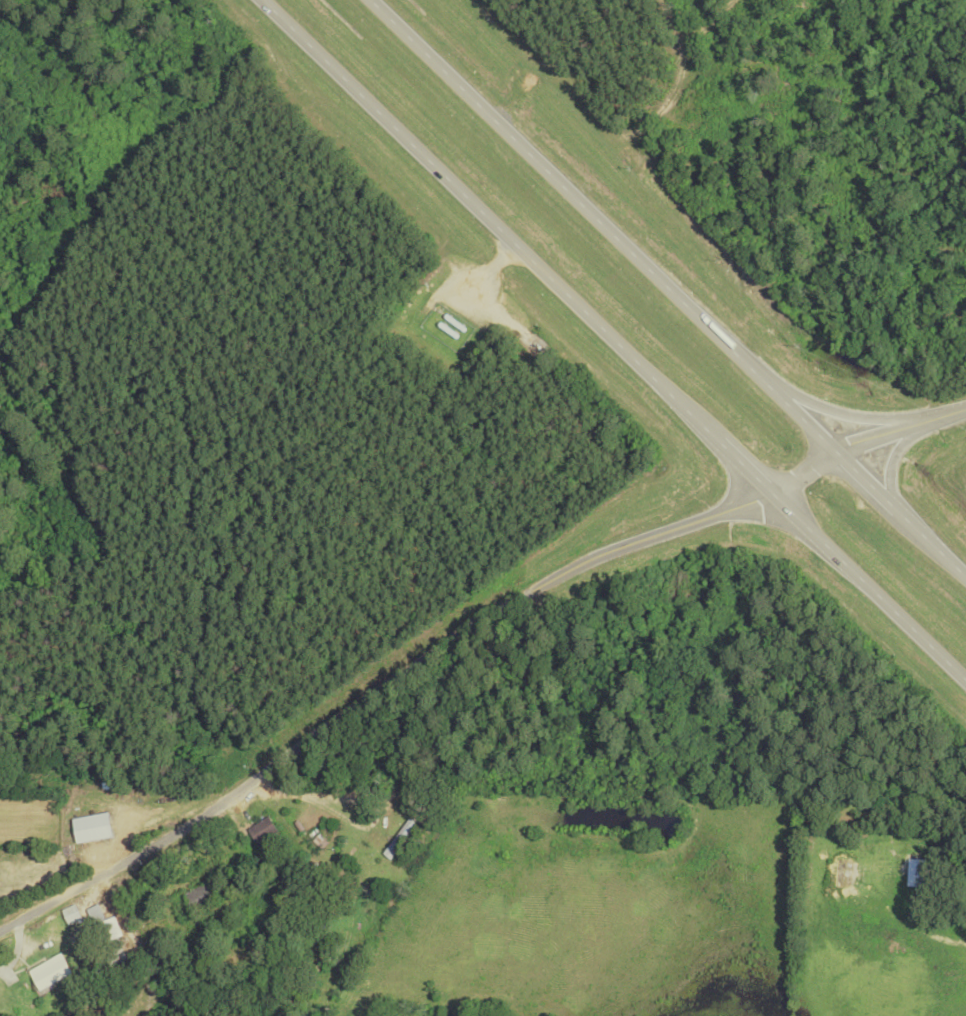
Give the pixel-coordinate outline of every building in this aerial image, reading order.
[(445,319),(462,332),(464,332),(465,332),(467,331),(467,329),(467,328),(466,326),(465,325),(449,314),(448,313),(446,313),(445,314),(444,315),(444,317),(444,318),(445,319)] [(458,332),(443,322),(441,321),(440,322),(438,323),(438,324),(438,326),(439,327),(454,337),(456,338),(457,338),(459,338),(460,336),(459,334),(459,333),(458,332)] [(280,834),(271,817),(248,829),(258,846),(280,834)] [(392,860),(417,825),(410,820),(385,855),(392,860)] [(186,895),(196,914),(222,900),(212,881),(186,895)] [(134,953),(116,919),(99,927),(118,961),(134,953)] [(42,993),(74,974),(62,954),(30,973),(42,993)]
